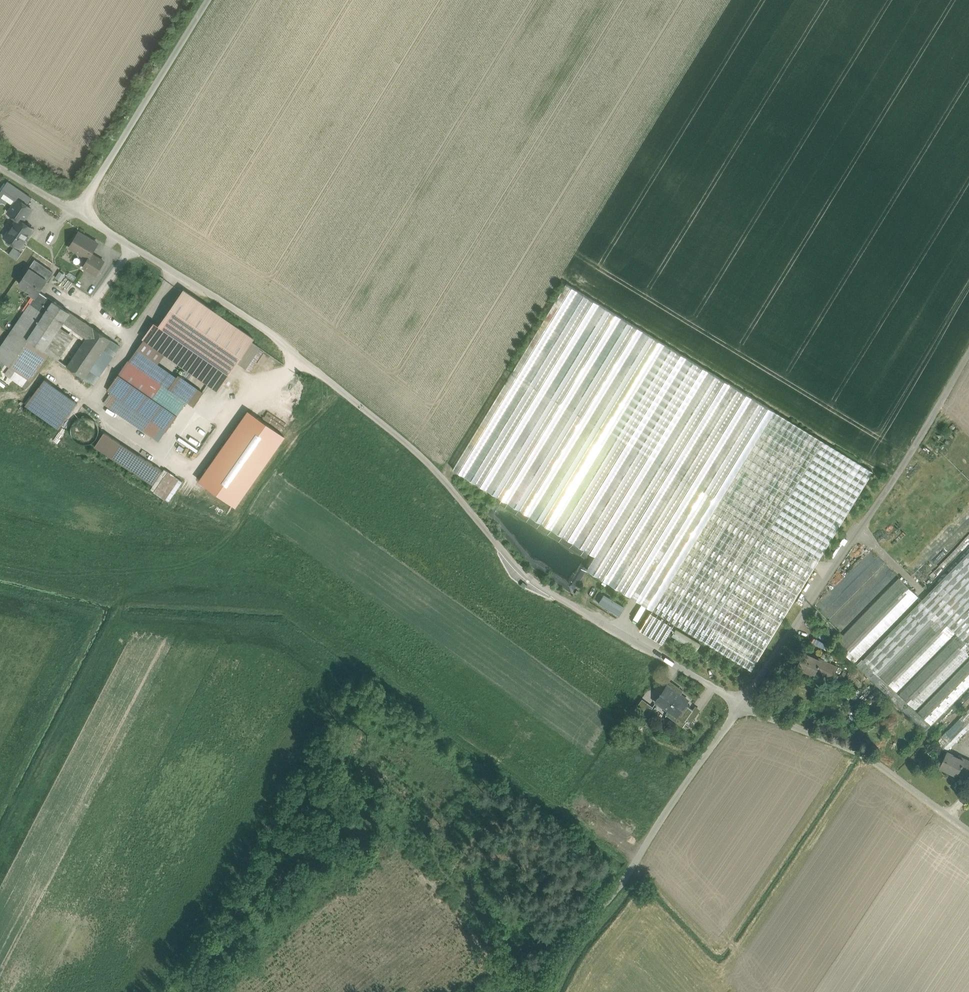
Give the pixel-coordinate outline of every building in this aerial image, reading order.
[(8,182),(0,194),(0,195),(14,205),(18,199),(27,205),(32,198),(8,182)] [(27,205),(18,199),(14,205),(9,212),(18,219),(18,218),(23,221),(32,208),(27,205)] [(23,221),(18,218),(18,219),(5,237),(7,238),(8,242),(10,243),(14,243),(20,247),(34,228),(23,221)] [(98,243),(79,232),(70,247),(89,258),(92,254),(98,243)] [(11,246),(6,253),(15,259),(20,252),(11,246)] [(104,261),(92,254),(89,258),(84,267),(96,274),(104,261)] [(54,272),(35,260),(19,283),(31,291),(30,292),(36,297),(40,292),(54,272)] [(567,284),(453,469),(552,529),(665,344),(567,284)] [(65,292),(56,286),(53,290),(62,296),(65,292)] [(254,338),(184,290),(160,325),(172,334),(229,373),(254,338)] [(48,297),(40,292),(36,297),(31,303),(30,304),(39,310),(48,297)] [(30,304),(0,348),(0,359),(11,367),(25,346),(27,343),(29,340),(33,342),(44,350),(63,322),(71,328),(78,317),(48,297),(39,310),(30,304)] [(63,322),(44,350),(49,354),(58,360),(77,332),(76,331),(84,321),(78,317),(71,328),(63,322)] [(77,332),(58,360),(67,366),(93,327),(84,321),(76,331),(77,332)] [(155,322),(144,338),(161,350),(172,334),(160,325),(155,322)] [(93,327),(67,366),(84,378),(111,339),(94,327),(93,328),(93,327)] [(229,373),(172,334),(161,350),(218,390),(229,373)] [(111,339),(84,378),(87,380),(84,383),(91,388),(120,345),(111,339)] [(44,350),(33,342),(31,345),(27,343),(25,346),(45,360),(49,354),(44,350)] [(774,411),(665,344),(552,529),(595,555),(587,569),(653,609),(774,411)] [(45,360),(25,346),(11,367),(31,381),(45,360)] [(179,376),(138,348),(129,361),(170,389),(179,376)] [(170,389),(129,361),(109,390),(115,395),(150,419),(166,430),(187,401),(170,389)] [(204,391),(180,374),(179,376),(170,389),(187,401),(187,400),(195,405),(204,391)] [(78,403),(45,379),(27,405),(60,428),(78,403)] [(150,419),(115,395),(109,405),(143,429),(150,419)] [(240,409),(195,483),(234,507),(280,433),(240,409)] [(774,411),(653,609),(752,670),(873,472),(774,411)] [(98,436),(99,430),(98,425),(95,420),(90,417),(85,416),(79,418),(75,421),(72,425),(71,431),(72,436),(75,440),(80,443),(85,444),(90,443),(95,440),(98,436)] [(161,474),(102,435),(95,446),(154,485),(161,474)] [(816,606),(843,633),(899,576),(872,549),(816,606)] [(863,659),(880,676),(939,616),(955,632),(954,633),(956,636),(968,648),(968,552),(863,659)] [(899,578),(835,644),(854,663),(918,596),(899,578)] [(604,594),(599,602),(619,615),(625,607),(604,594)] [(673,626),(651,613),(641,630),(663,643),(673,626)] [(939,616),(880,676),(897,691),(954,633),(955,632),(939,616)] [(899,693),(916,709),(968,656),(968,648),(956,636),(899,693)] [(814,657),(804,652),(797,667),(814,675),(817,668),(824,671),(823,673),(833,677),(838,666),(815,656),(814,657)] [(863,659),(862,658),(856,665),(925,731),(931,724),(918,711),(916,709),(899,693),(897,691),(880,676),(863,659)] [(918,711),(931,724),(931,725),(968,686),(968,660),(918,711)] [(854,675),(846,683),(853,691),(857,688),(858,690),(860,688),(858,686),(862,683),(854,675)] [(679,688),(670,682),(668,684),(656,701),(669,710),(670,709),(677,714),(676,715),(677,716),(685,704),(688,700),(680,694),(676,692),(679,688)] [(648,702),(640,712),(646,716),(653,706),(648,702)] [(685,704),(677,716),(676,715),(677,714),(670,709),(669,710),(670,710),(668,713),(674,718),(683,724),(687,718),(693,710),(693,709),(688,706),(685,704)] [(696,705),(693,709),(693,710),(687,718),(692,722),(701,709),(696,705)] [(959,719),(968,728),(968,729),(968,708),(959,719)] [(959,719),(937,741),(946,751),(968,728),(959,719)] [(947,751),(940,766),(957,774),(960,767),(967,770),(967,772),(968,773),(968,760),(958,755),(958,756),(947,751)]
